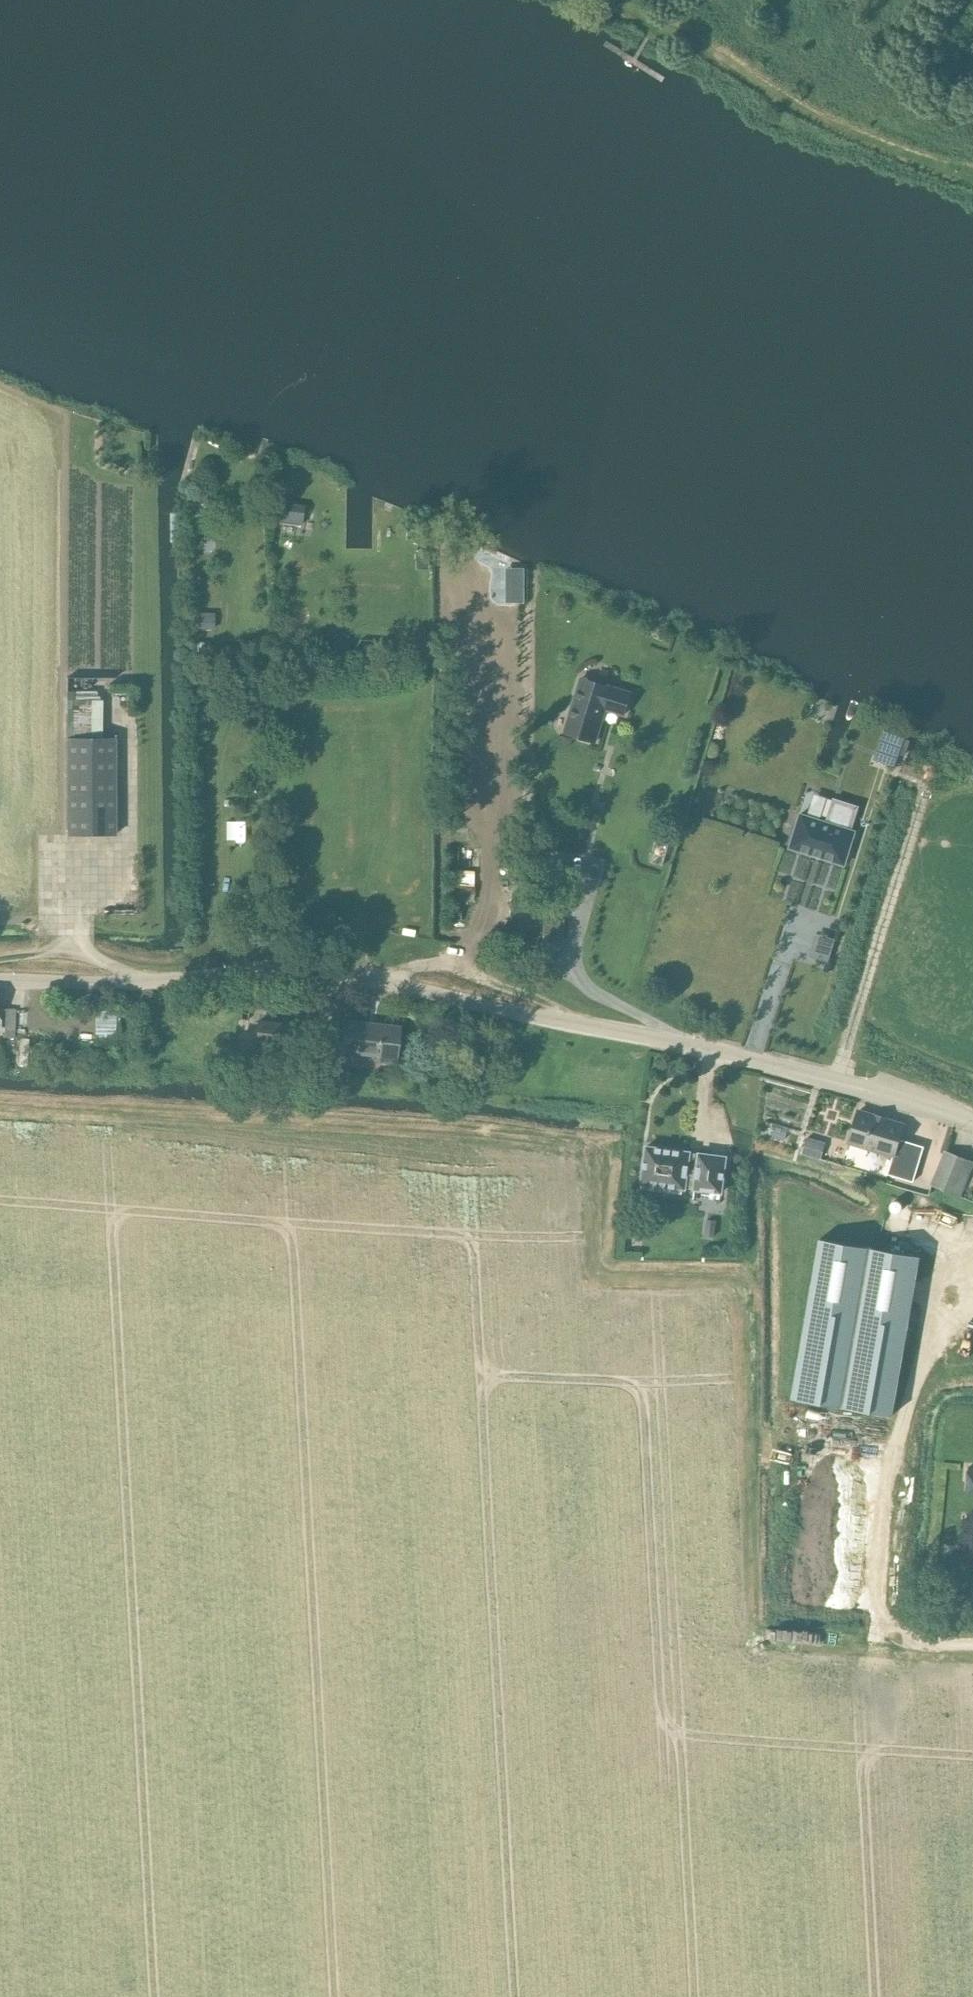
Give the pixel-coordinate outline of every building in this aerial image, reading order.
[(301,525),(304,505),(279,502),(276,522),(301,525)] [(622,716),(629,695),(579,679),(562,734),(593,743),(603,710),(622,716)] [(909,741),(884,732),(875,759),(894,766),(898,753),(904,755),(909,741)] [(68,834),(116,834),(115,738),(67,738),(68,834)] [(834,799),(826,822),(800,814),(789,847),(794,849),(811,854),(811,855),(823,858),(844,865),(855,831),(850,830),(857,807),(834,799)] [(5,1008),(3,1037),(14,1038),(15,1008),(5,1008)] [(116,1011),(95,1011),(95,1024),(116,1025),(116,1011)] [(396,1063),(400,1026),(344,1020),(340,1051),(379,1056),(378,1061),(396,1063)] [(287,1045),(289,1025),(258,1021),(256,1042),(287,1045)] [(116,1033),(95,1032),(95,1044),(116,1044),(116,1033)] [(877,1114),(860,1108),(848,1143),(892,1157),(887,1174),(913,1182),(924,1147),(899,1139),(904,1123),(888,1118),(888,1117),(877,1113),(877,1114)] [(821,1159),(826,1143),(807,1137),(802,1153),(821,1159)] [(645,1146),(641,1183),(687,1189),(687,1188),(693,1188),(693,1189),(723,1193),(727,1156),(697,1152),(697,1153),(691,1152),(692,1152),(645,1146)] [(957,1194),(970,1161),(946,1150),(933,1184),(957,1194)] [(707,1220),(705,1236),(714,1237),(716,1221),(707,1220)] [(819,1238),(791,1399),(846,1408),(892,1416),(893,1415),(920,1256),(819,1238)]
